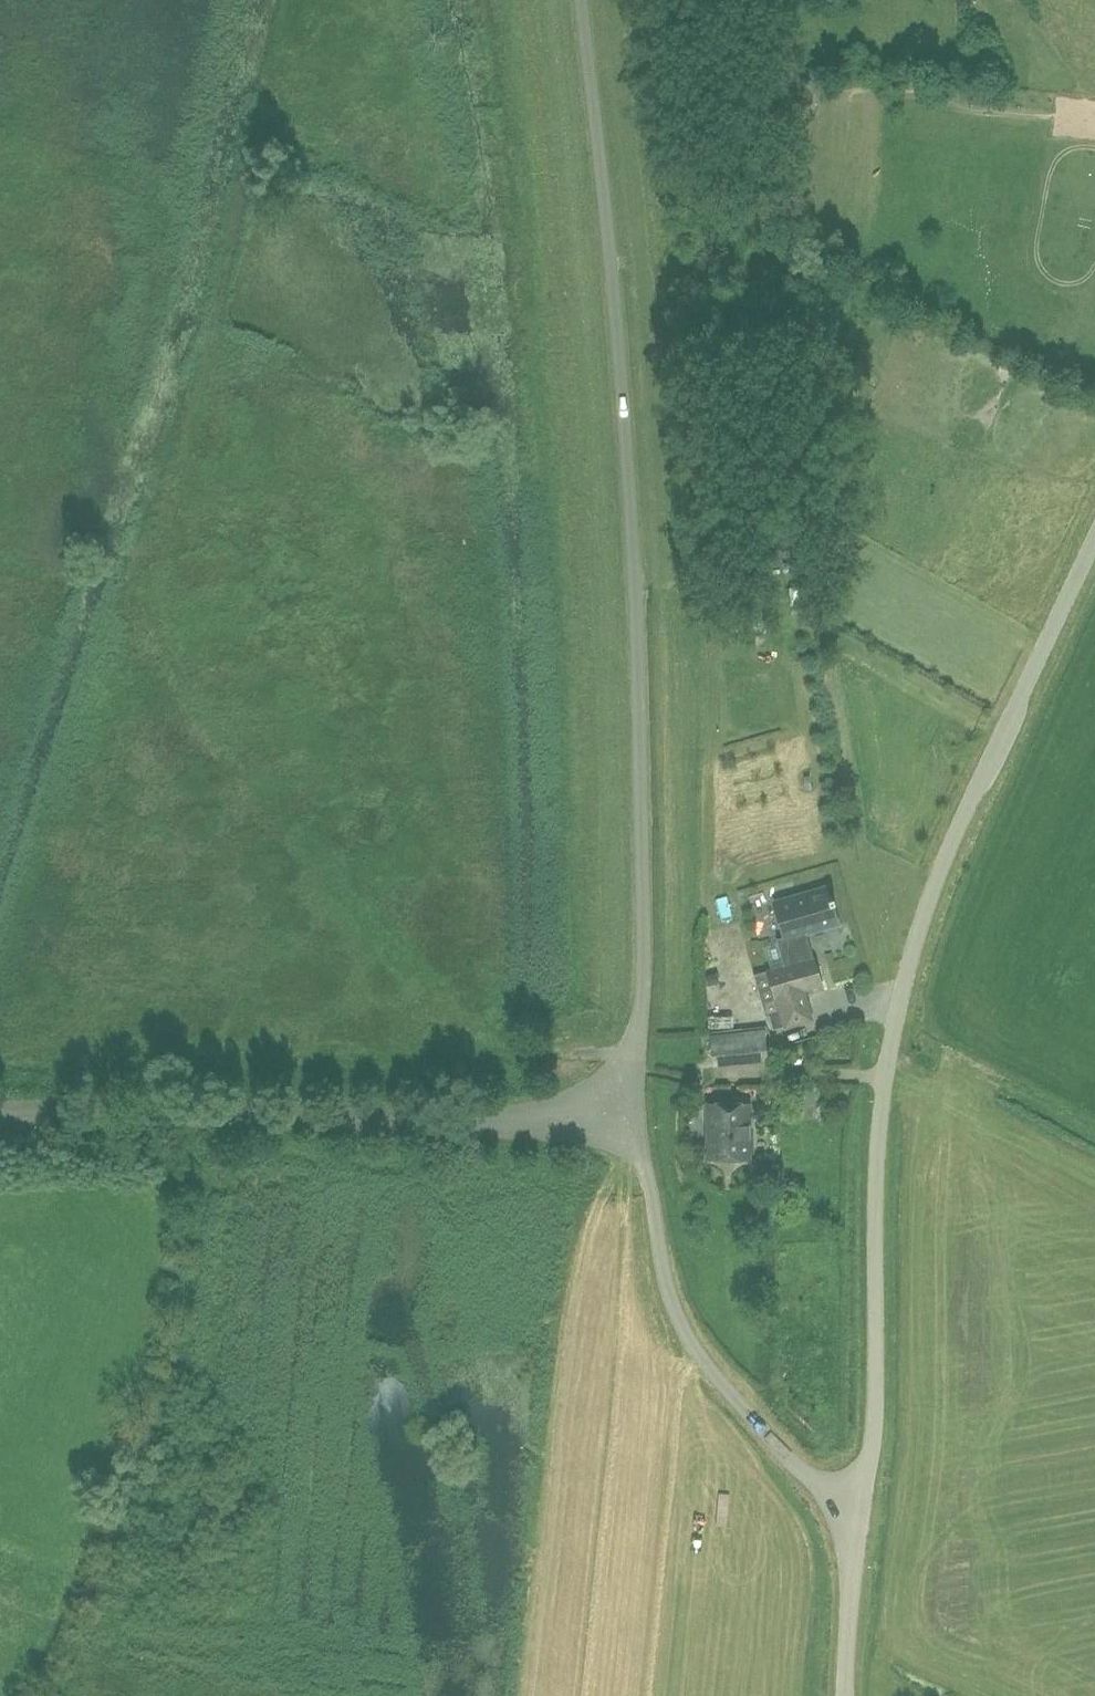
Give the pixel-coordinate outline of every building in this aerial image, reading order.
[(813,1019),(809,1003),(805,989),(821,984),(814,957),(811,958),(803,933),(809,931),(836,923),(832,905),(836,904),(834,897),(830,898),(827,887),(776,902),(785,936),(777,939),(785,966),(754,974),(766,1016),(769,1015),(774,1029),(785,1026),(785,1027),(813,1019)] [(767,1056),(764,1029),(711,1035),(714,1061),(767,1056)] [(815,1103),(814,1088),(795,1090),(796,1105),(815,1103)] [(749,1135),(749,1104),(709,1103),(709,1157),(749,1157),(749,1151),(753,1151),(753,1135),(749,1135)] [(677,1150),(678,1164),(695,1163),(694,1148),(677,1150)]
